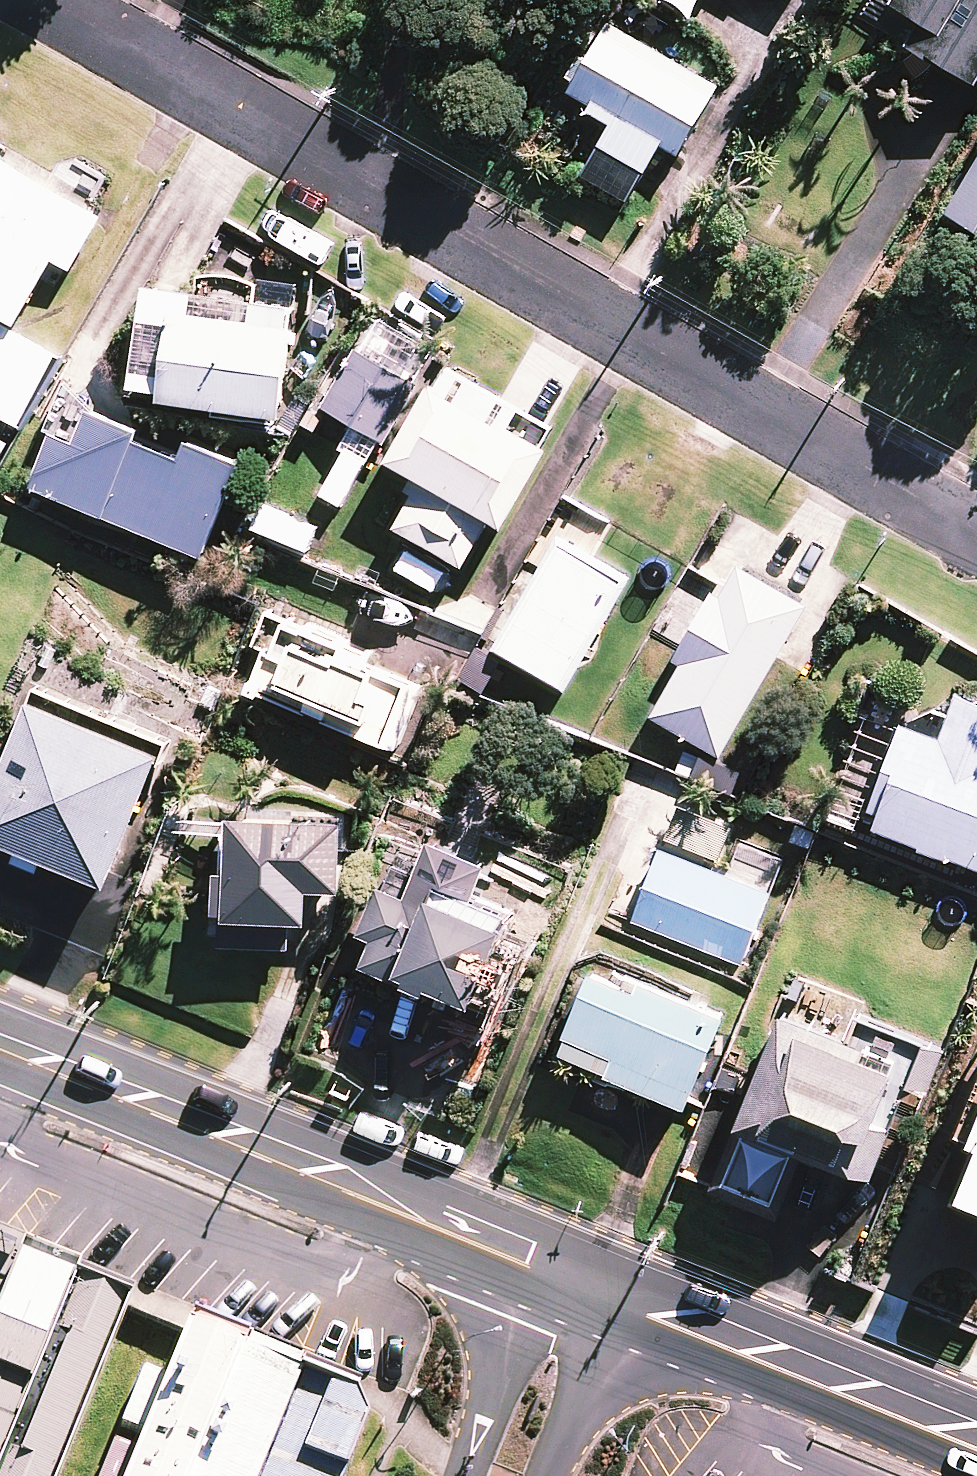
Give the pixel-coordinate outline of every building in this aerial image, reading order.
[(694,11),(701,0),(676,0),(694,11)] [(890,1),(920,17),(908,40),(976,76),(976,0),(891,0),(890,1)] [(717,86),(610,21),(570,87),(617,115),(601,141),(646,167),(663,139),(679,149),(717,86)] [(46,182),(0,156),(0,309),(19,320),(57,255),(75,266),(104,216),(89,207),(107,177),(63,152),(46,182)] [(946,210),(976,228),(976,156),(946,210)] [(262,301),(192,291),(153,285),(137,390),(288,413),(306,292),(265,286),(262,301)] [(14,328),(0,320),(0,321),(0,411),(22,423),(61,354),(14,328)] [(382,322),(365,353),(359,349),(328,406),(348,417),(337,437),(360,450),(371,430),(383,436),(414,380),(405,375),(422,344),(382,322)] [(502,400),(497,409),(486,403),(491,394),(451,372),(446,380),(436,375),(391,454),(417,468),(407,485),(415,490),(396,522),(465,561),(493,511),(506,519),(550,439),(538,432),(543,424),(502,400)] [(248,450),(195,426),(189,439),(78,389),(41,469),(205,544),(248,450)] [(718,580),(690,629),(670,617),(656,642),(675,653),(685,659),(654,712),(722,751),(776,657),(806,674),(856,587),(730,514),(698,569),(718,580)] [(629,573),(558,534),(498,642),(569,681),(629,573)] [(350,640),(270,608),(257,640),(267,644),(252,684),(401,743),(426,679),(346,648),(350,640)] [(35,690),(0,775),(0,833),(20,841),(13,859),(36,869),(44,850),(109,877),(164,743),(35,690)] [(958,691),(941,736),(902,721),(868,708),(831,810),(976,864),(976,698),(958,691)] [(742,767),(685,749),(678,772),(735,790),(742,767)] [(230,864),(220,864),(218,944),(287,946),(288,914),(310,915),(311,881),(343,881),(345,813),(243,810),(167,809),(133,893),(155,901),(181,837),(231,838),(230,864)] [(372,933),(365,961),(483,989),(503,905),(474,898),(492,854),(477,848),(487,824),(456,811),(446,836),(432,831),(408,891),(376,883),(364,931),(372,933)] [(770,887),(662,845),(633,920),(741,963),(770,887)] [(637,980),(595,963),(561,1048),(690,1100),(727,1009),(639,974),(637,980)] [(859,1003),(795,978),(713,1188),(778,1213),(792,1178),(783,1174),(796,1142),(869,1170),(920,1042),(854,1016),(859,1003)] [(959,1046),(899,1208),(952,1228),(958,1212),(965,1192),(976,1196),(976,1053),(959,1046)] [(13,1268),(0,1301),(0,1475),(64,1475),(139,1293),(22,1246),(13,1268)] [(13,1268),(0,1263),(0,1301),(13,1268)] [(139,1475),(193,1475),(244,1349),(198,1330),(139,1475)] [(244,1349),(193,1475),(265,1475),(306,1374),(244,1349)] [(306,1374),(265,1475),(347,1475),(365,1433),(349,1392),(306,1374)]
